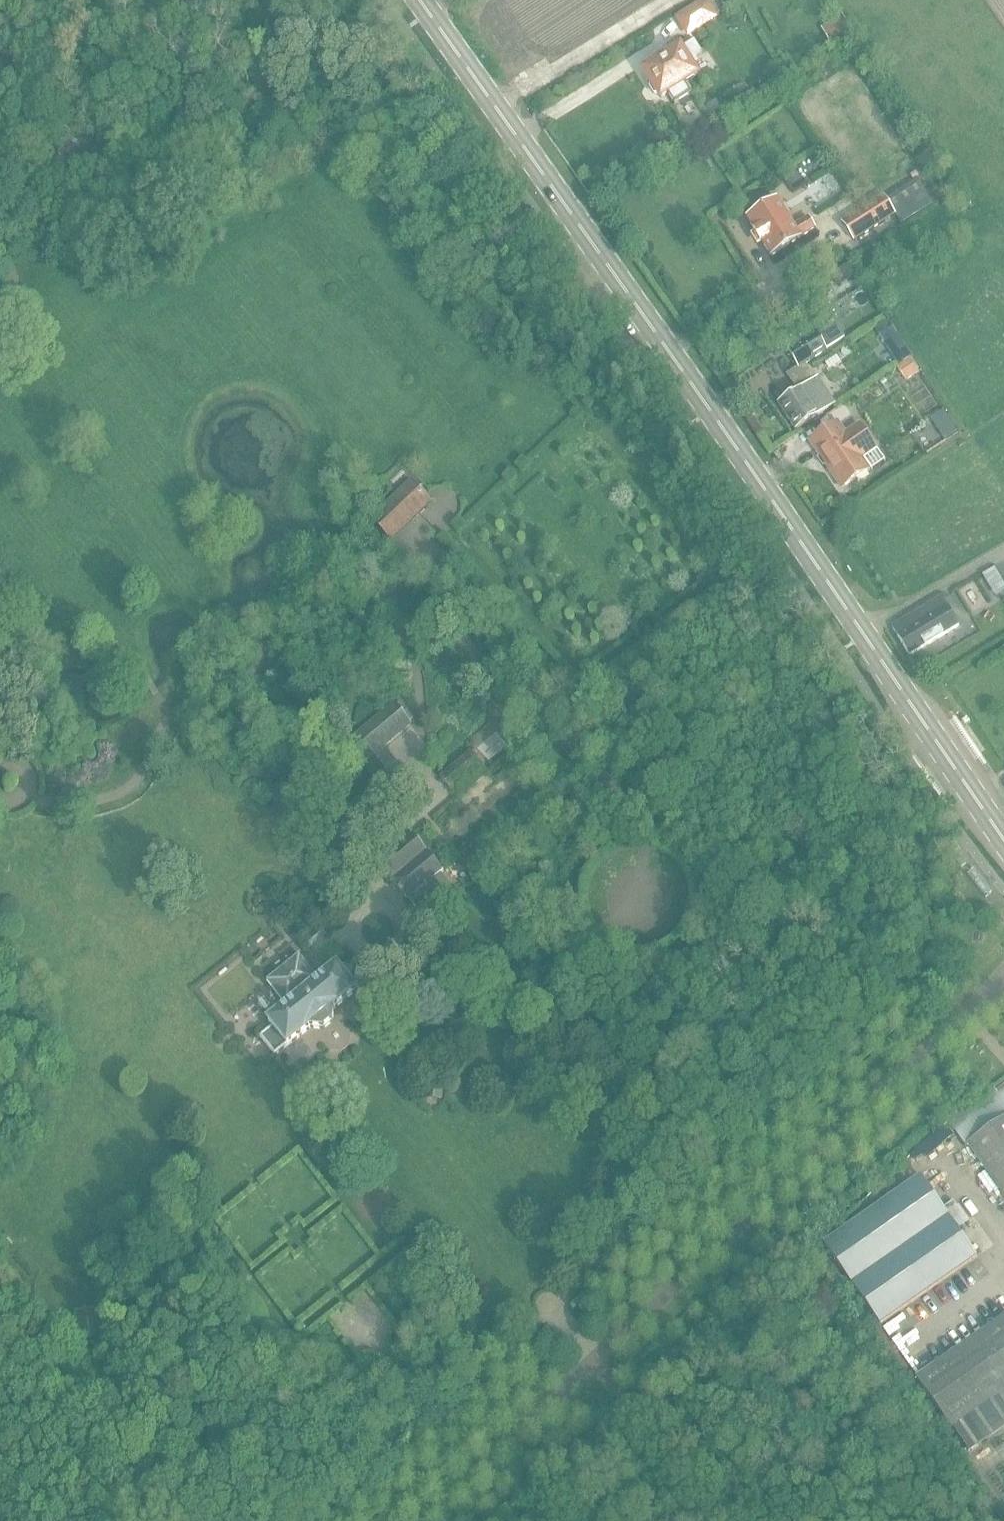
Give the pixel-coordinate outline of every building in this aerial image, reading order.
[(687,37),(719,17),(708,0),(702,0),(675,17),(687,37)] [(690,61),(701,54),(694,43),(681,51),(680,50),(644,72),(660,99),(668,94),(674,104),(692,93),(686,83),(698,75),(690,61)] [(885,199),(894,213),(927,192),(918,178),(885,199)] [(895,214),(882,197),(841,221),(853,239),(895,214)] [(808,218),(794,226),(778,201),(748,220),(772,257),(815,229),(808,218)] [(884,341),(896,333),(888,322),(876,330),(884,341)] [(798,369),(828,351),(826,348),(843,338),(835,323),(817,334),(816,331),(786,349),(798,369)] [(917,372),(910,362),(898,370),(905,380),(917,372)] [(780,405),(796,430),(836,405),(819,379),(780,405)] [(956,430),(952,423),(940,431),(944,438),(956,430)] [(860,427),(846,436),(838,424),(811,442),(842,489),(869,472),(861,460),(875,450),(860,427)] [(404,511),(435,482),(422,469),(391,497),(404,511)] [(966,570),(971,580),(985,572),(979,562),(966,570)] [(994,568),(983,574),(989,583),(999,577),(994,568)] [(942,596),(888,629),(895,637),(899,636),(914,655),(960,627),(948,608),(942,596)] [(464,714),(481,733),(497,718),(481,699),(464,714)] [(440,777),(459,799),(489,773),(470,751),(440,777)] [(380,864),(425,916),(448,895),(446,892),(454,886),(442,873),(446,870),(414,834),(380,864)] [(955,859),(961,867),(965,863),(959,855),(955,859)] [(339,964),(319,980),(299,956),(267,983),(287,1007),(269,1021),(274,1027),(260,1038),(276,1056),(289,1045),(290,1046),(314,1026),(324,1028),(336,1019),(334,1009),(359,988),(339,964)] [(999,1094),(995,1089),(948,1120),(968,1149),(971,1147),(1003,1194),(1003,1090),(999,1094)] [(955,1201),(945,1208),(922,1175),(826,1244),(883,1324),(979,1256),(959,1227),(969,1220),(955,1201)] [(954,1427),(1003,1392),(1003,1318),(919,1377),(954,1427)]
